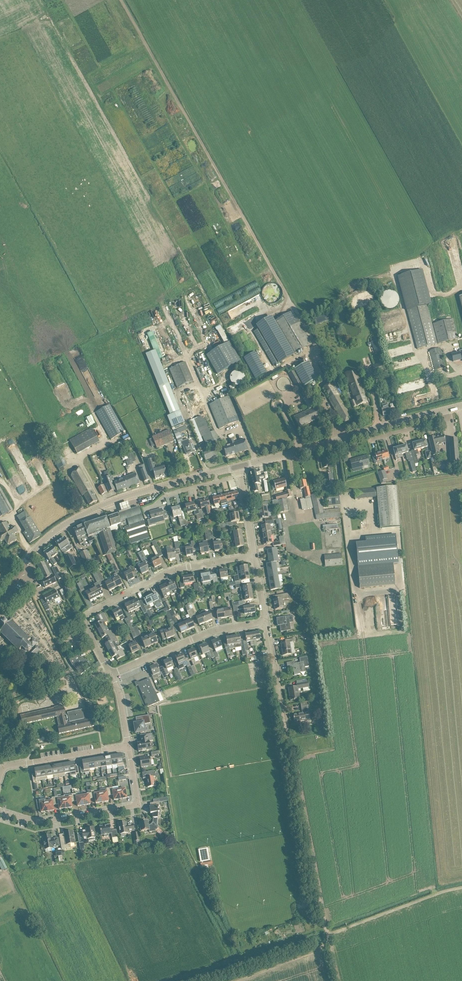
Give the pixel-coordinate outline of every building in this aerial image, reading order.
[(398,276),(407,310),(427,305),(430,304),(421,270),(398,276)] [(398,304),(399,302),(399,300),(399,297),(398,295),(396,293),(394,292),(392,291),(389,291),(387,291),(385,292),(383,294),(381,296),(381,298),(380,300),(381,303),(382,305),(383,307),(385,308),(387,309),(390,309),(392,309),(394,308),(396,307),(398,304)] [(407,310),(417,349),(437,344),(427,305),(407,310)] [(312,343),(293,310),(273,322),(292,354),(293,355),(312,343)] [(270,317),(258,324),(268,341),(280,362),(292,354),(273,322),(270,317)] [(438,344),(458,338),(453,319),(433,324),(438,344)] [(280,362),(268,341),(261,345),(274,366),(280,362)] [(206,355),(217,374),(241,361),(230,342),(206,355)] [(440,348),(430,351),(434,365),(435,370),(445,368),(440,348)] [(155,350),(146,354),(159,387),(169,413),(170,415),(180,411),(169,383),(155,350)] [(451,354),(453,362),(461,359),(461,353),(461,354),(460,354),(459,352),(451,354)] [(307,362),(298,367),(294,369),(297,374),(306,390),(319,382),(307,362)] [(381,362),(373,366),(376,374),(385,371),(381,362)] [(179,365),(169,369),(177,388),(193,381),(191,374),(184,377),(179,365)] [(364,392),(362,388),(355,369),(345,373),(353,394),(355,400),(351,401),(352,402),(353,407),(367,402),(363,393),(364,392)] [(245,381),(245,378),(245,376),(243,373),(241,372),(239,371),(237,371),(234,372),(232,373),(231,375),(230,378),(230,380),(231,382),(233,384),(235,386),(237,386),(240,386),(242,385),(244,383),(245,381)] [(296,375),(291,378),(294,383),(303,399),(309,396),(300,381),(296,375)] [(355,417),(352,413),(346,402),(344,403),(340,396),(343,395),(340,390),(339,390),(335,382),(324,388),(330,398),(329,399),(343,424),(355,417)] [(181,394),(181,395),(191,420),(194,419),(201,437),(203,436),(206,444),(208,448),(220,443),(208,414),(199,417),(197,413),(205,410),(204,407),(196,410),(188,391),(181,394)] [(306,411),(294,417),(299,427),(311,422),(311,421),(320,417),(316,408),(314,409),(313,408),(315,406),(309,396),(303,399),(309,410),(307,411),(306,411)] [(229,397),(218,401),(216,398),(213,399),(215,403),(209,405),(219,429),(239,421),(229,397)] [(383,407),(381,408),(382,411),(383,416),(388,415),(389,417),(392,416),(392,414),(390,408),(389,409),(388,404),(387,403),(382,404),(383,406),(383,407)] [(125,432),(110,404),(96,412),(111,440),(125,432)] [(180,411),(170,415),(167,416),(172,428),(185,423),(180,411)] [(92,428),(70,440),(77,454),(100,442),(92,428)] [(153,437),(157,448),(174,441),(169,430),(153,437)] [(433,438),(434,444),(435,446),(437,446),(439,445),(441,444),(441,443),(445,442),(444,435),(435,437),(435,438),(433,438)] [(50,440),(56,449),(63,446),(57,436),(50,440)] [(434,444),(433,438),(429,439),(432,452),(432,455),(439,454),(438,449),(440,449),(439,445),(437,446),(435,446),(434,444)] [(188,439),(181,442),(183,445),(184,448),(186,453),(190,452),(190,453),(194,452),(193,450),(195,449),(193,443),(190,444),(188,439)] [(248,450),(247,445),(245,439),(234,443),(233,439),(229,440),(231,445),(223,447),(226,456),(236,453),(236,454),(248,450)] [(422,439),(418,440),(419,442),(421,449),(424,448),(425,452),(427,459),(433,458),(432,455),(432,452),(429,452),(427,447),(428,447),(426,440),(423,441),(422,439)] [(449,440),(451,462),(451,468),(459,467),(459,461),(457,439),(449,440)] [(411,451),(413,458),(414,462),(418,461),(416,455),(418,454),(417,450),(421,449),(419,442),(418,440),(415,441),(415,443),(412,443),(414,450),(411,451)] [(406,445),(400,447),(402,454),(405,453),(406,457),(410,456),(406,445)] [(402,454),(400,447),(393,449),(396,460),(400,459),(398,455),(402,454)] [(387,450),(381,452),(383,459),(389,457),(387,450)] [(66,465),(59,451),(51,455),(58,469),(59,469),(61,472),(65,470),(63,466),(66,465)] [(383,459),(381,452),(375,454),(375,456),(372,457),(374,462),(383,459)] [(350,460),(351,465),(352,469),(362,467),(363,469),(370,468),(367,456),(350,460)] [(167,476),(165,471),(164,466),(155,469),(154,463),(155,463),(154,459),(147,461),(150,471),(153,471),(155,479),(167,476)] [(149,480),(147,475),(144,465),(139,466),(140,470),(142,477),(144,482),(149,480)] [(95,495),(92,490),(79,467),(72,472),(74,475),(71,477),(82,496),(84,495),(89,505),(97,501),(94,495),(95,495)] [(388,479),(385,470),(384,471),(378,473),(381,484),(386,483),(385,480),(388,479)] [(106,484),(98,488),(102,495),(108,491),(109,492),(115,490),(110,476),(108,471),(104,473),(105,476),(107,478),(109,484),(106,485),(106,484)] [(252,472),(250,473),(253,484),(252,485),(254,492),(258,491),(256,484),(260,483),(259,480),(268,478),(267,473),(260,474),(260,473),(257,474),(256,471),(254,472),(254,471),(251,472),(252,472)] [(140,484),(138,479),(136,473),(123,477),(123,478),(118,480),(114,482),(117,491),(127,488),(140,484)] [(323,476),(324,481),(325,487),(334,486),(333,475),(323,476)] [(66,486),(71,482),(67,477),(62,480),(66,486)] [(287,486),(286,484),(285,479),(281,480),(273,482),(274,484),(271,485),(273,490),(276,489),(276,490),(287,487),(287,486)] [(313,508),(308,487),(307,487),(306,480),(299,482),(300,489),(304,488),(306,497),(305,497),(305,498),(306,498),(306,499),(301,500),(303,510),(313,508)] [(400,527),(397,487),(377,488),(380,528),(400,527)] [(8,512),(13,510),(0,488),(0,517),(8,512)] [(375,488),(355,490),(355,500),(376,498),(375,488)] [(292,497),(290,491),(290,490),(285,491),(285,493),(275,496),(276,500),(287,498),(292,497)] [(339,491),(327,492),(328,506),(340,505),(339,491)] [(233,500),(231,493),(225,495),(227,502),(233,500)] [(323,510),(322,506),(319,493),(311,495),(315,515),(324,514),(341,512),(340,508),(340,509),(323,510)] [(220,496),(219,496),(221,503),(221,505),(221,507),(227,505),(227,504),(227,502),(225,495),(223,495),(222,494),(220,494),(220,495),(220,496)] [(262,495),(263,502),(271,501),(270,494),(262,495)] [(221,503),(219,496),(217,497),(217,496),(216,496),(214,496),(214,497),(214,498),(212,498),(214,505),(221,503)] [(210,506),(209,502),(208,499),(199,501),(201,508),(206,507),(208,515),(208,517),(213,515),(213,513),(211,506),(210,506)] [(288,511),(286,499),(278,500),(278,501),(278,504),(280,510),(280,513),(288,511)] [(128,501),(119,504),(121,510),(130,508),(128,501)] [(269,517),(267,506),(268,506),(268,502),(261,503),(261,507),(258,507),(258,512),(259,511),(261,519),(265,518),(265,521),(273,520),(276,520),(277,519),(277,516),(269,517)] [(185,505),(187,510),(187,513),(195,511),(196,515),(198,519),(201,518),(199,510),(197,505),(194,506),(194,503),(185,505)] [(144,522),(139,507),(108,518),(111,527),(109,528),(111,531),(118,529),(117,525),(120,524),(122,531),(126,530),(130,545),(150,538),(144,522)] [(179,507),(172,509),(172,512),(174,517),(178,516),(179,520),(180,520),(181,523),(180,523),(181,526),(182,526),(184,525),(187,524),(185,515),(183,510),(180,511),(180,510),(179,507)] [(23,533),(27,539),(30,543),(42,536),(30,517),(29,518),(23,508),(18,512),(20,515),(17,517),(26,531),(23,533)] [(162,512),(161,509),(150,512),(152,519),(147,520),(149,526),(156,525),(155,522),(157,521),(157,519),(164,517),(164,519),(168,518),(166,511),(162,512)] [(227,523),(219,524),(219,526),(219,528),(227,527),(237,525),(237,521),(240,521),(238,514),(236,514),(235,510),(234,510),(232,510),(230,511),(229,511),(228,512),(228,515),(230,515),(231,522),(227,523)] [(109,528),(108,523),(106,518),(85,526),(88,537),(99,534),(106,555),(109,554),(117,552),(111,531),(109,528)] [(266,525),(262,526),(263,533),(270,532),(272,532),(271,527),(270,524),(273,524),(273,520),(265,521),(266,525)] [(16,527),(11,530),(7,523),(0,527),(0,542),(5,540),(8,545),(16,540),(13,535),(18,532),(16,527)] [(78,527),(74,529),(76,534),(80,544),(83,543),(85,546),(89,544),(88,541),(87,540),(88,540),(87,537),(86,534),(85,530),(83,526),(82,525),(82,526),(81,525),(78,526),(78,527)] [(241,531),(236,532),(233,532),(235,540),(243,538),(241,531)] [(263,533),(262,533),(264,545),(266,544),(267,544),(272,543),(270,536),(270,532),(263,533)] [(279,542),(278,542),(273,543),(273,546),(279,545),(286,544),(284,536),(279,537),(279,542)] [(64,537),(56,543),(60,550),(58,551),(60,554),(61,553),(62,555),(65,560),(69,558),(66,553),(72,549),(70,545),(64,537)] [(244,546),(243,538),(235,540),(235,544),(232,544),(233,548),(244,546)] [(222,550),(221,545),(220,539),(216,539),(216,541),(213,541),(215,551),(222,550)] [(396,539),(356,543),(357,562),(398,558),(396,539)] [(163,555),(160,551),(155,540),(152,542),(154,546),(152,547),(156,556),(155,556),(155,558),(154,558),(150,557),(147,559),(148,562),(149,564),(152,563),(155,568),(161,564),(158,558),(163,555)] [(196,551),(195,546),(194,541),(191,541),(192,547),(182,548),(183,554),(186,553),(186,556),(193,555),(193,552),(196,551)] [(203,541),(199,542),(199,543),(199,545),(200,547),(200,550),(200,552),(200,551),(201,554),(209,552),(208,547),(207,542),(203,542),(203,541)] [(178,542),(174,542),(176,550),(170,551),(170,547),(166,548),(168,560),(176,558),(175,555),(180,554),(180,550),(178,542)] [(279,547),(279,545),(273,546),(274,549),(267,550),(268,556),(278,555),(277,548),(279,547)] [(58,555),(60,554),(58,551),(57,553),(52,547),(44,553),(53,566),(57,563),(53,558),(57,554),(58,555)] [(80,553),(85,563),(87,567),(93,564),(91,560),(87,550),(80,553)] [(145,564),(148,562),(147,559),(143,551),(138,553),(142,562),(141,563),(141,562),(140,562),(136,563),(136,564),(137,565),(137,567),(138,567),(142,574),(149,571),(145,564)] [(342,565),(341,554),(324,555),(325,567),(342,565)] [(279,560),(278,555),(268,556),(269,563),(276,562),(281,561),(281,560),(279,560)] [(73,561),(70,557),(69,558),(65,560),(67,566),(68,565),(71,564),(70,563),(73,561)] [(112,560),(110,562),(116,574),(116,573),(116,574),(119,572),(112,560)] [(56,582),(54,576),(47,562),(45,563),(44,562),(37,565),(44,580),(42,581),(45,588),(56,582)] [(358,567),(360,588),(395,585),(393,564),(358,567)] [(136,573),(133,567),(132,566),(129,567),(131,570),(124,574),(128,581),(135,578),(133,575),(136,573)] [(237,568),(237,571),(238,575),(248,573),(247,566),(237,568)] [(56,567),(53,568),(58,580),(61,578),(56,567)] [(278,575),(277,568),(267,570),(268,577),(278,575)] [(228,576),(226,570),(219,571),(220,574),(216,575),(218,583),(218,585),(220,584),(220,585),(221,585),(222,584),(222,583),(221,583),(221,582),(221,579),(228,578),(228,576)] [(218,583),(216,575),(216,574),(210,575),(209,572),(200,574),(202,583),(213,581),(214,584),(218,583)] [(122,585),(116,574),(116,573),(116,574),(113,575),(113,576),(110,577),(111,579),(112,580),(116,588),(122,585)] [(239,581),(235,582),(235,584),(236,585),(246,583),(246,580),(250,580),(248,573),(238,575),(239,581)] [(194,583),(193,575),(183,577),(183,581),(179,581),(180,588),(185,587),(184,584),(194,583)] [(279,582),(278,575),(268,577),(270,583),(279,582)] [(105,582),(106,584),(107,587),(109,591),(116,588),(112,580),(108,582),(107,580),(105,582)] [(279,582),(270,583),(271,590),(276,589),(280,589),(283,588),(283,587),(280,588),(280,586),(282,585),(282,581),(279,582)] [(173,582),(166,585),(170,592),(171,595),(177,592),(173,582)] [(65,583),(61,585),(66,594),(69,592),(65,583)] [(252,593),(251,586),(247,586),(246,583),(236,585),(236,589),(240,588),(241,594),(252,593)] [(103,594),(99,587),(98,584),(91,587),(97,598),(103,594)] [(170,592),(166,585),(160,588),(164,598),(167,597),(166,594),(170,592)] [(90,601),(97,598),(91,587),(85,590),(90,601)] [(60,599),(58,595),(56,590),(43,597),(45,599),(41,601),(46,611),(50,609),(48,605),(60,599)] [(156,593),(150,596),(153,603),(155,606),(162,602),(159,596),(158,597),(156,593)] [(246,601),(248,600),(253,599),(252,593),(241,594),(242,601),(238,602),(239,605),(240,605),(243,604),(245,604),(244,601),(246,600),(246,601)] [(282,600),(284,599),(290,598),(289,593),(275,595),(276,599),(273,600),(275,609),(280,609),(283,608),(282,600)] [(150,596),(144,599),(147,606),(144,607),(146,611),(149,610),(151,609),(149,605),(153,603),(150,596)] [(137,599),(131,602),(135,610),(141,607),(144,614),(145,614),(147,613),(146,611),(144,607),(141,601),(138,602),(137,599)] [(135,610),(131,602),(125,606),(126,608),(124,610),(128,618),(130,622),(133,620),(131,616),(133,615),(131,612),(135,610)] [(239,605),(233,606),(233,609),(234,611),(234,616),(238,615),(238,611),(238,610),(244,609),(243,608),(243,604),(240,605),(239,605)] [(193,618),(190,610),(188,605),(185,606),(190,619),(193,618)] [(255,609),(254,606),(243,608),(244,609),(244,614),(255,613),(255,612),(256,612),(256,611),(256,609),(255,609)] [(112,612),(115,616),(116,619),(119,617),(121,620),(124,619),(119,608),(112,612)] [(232,617),(231,612),(231,608),(223,610),(225,618),(232,617)] [(213,620),(211,615),(209,612),(206,613),(205,610),(201,611),(206,622),(213,620)] [(225,618),(223,610),(216,611),(218,619),(225,618)] [(200,616),(196,617),(197,620),(199,625),(206,622),(201,611),(199,612),(200,616)] [(107,627),(104,623),(107,621),(107,622),(103,613),(95,617),(95,618),(96,617),(97,620),(99,623),(95,625),(99,632),(107,627)] [(293,616),(276,618),(278,626),(280,626),(281,632),(291,630),(289,619),(293,619),(293,616)] [(9,618),(5,622),(4,622),(1,626),(0,627),(0,633),(5,638),(16,649),(15,650),(17,653),(17,654),(22,659),(23,659),(27,663),(41,650),(36,646),(38,643),(32,637),(32,638),(29,636),(28,637),(9,618)] [(133,628),(130,622),(128,618),(125,620),(130,629),(133,628)] [(161,631),(160,632),(163,640),(167,638),(167,639),(175,635),(174,632),(177,630),(172,618),(168,619),(170,623),(172,628),(164,632),(163,630),(161,631)] [(194,627),(192,623),(191,619),(188,621),(188,620),(186,618),(183,619),(185,622),(188,630),(194,627)] [(188,630),(185,622),(178,625),(181,633),(188,630)] [(109,631),(107,627),(99,632),(102,638),(108,635),(109,639),(115,636),(112,630),(109,631)] [(158,643),(156,638),(153,631),(147,634),(148,636),(151,645),(158,643)] [(259,632),(252,633),(254,645),(257,645),(256,640),(260,640),(259,632)] [(254,645),(252,633),(245,635),(247,642),(250,641),(251,646),(254,645)] [(118,641),(115,636),(109,639),(111,642),(105,645),(109,651),(117,647),(115,643),(118,641)] [(151,645),(148,636),(141,639),(145,648),(151,645)] [(240,636),(233,637),(235,648),(242,647),(243,655),(246,655),(245,652),(244,645),(241,645),(240,636)] [(235,648),(233,637),(226,638),(228,645),(228,647),(225,648),(228,657),(230,657),(229,654),(231,653),(229,649),(235,648)] [(294,638),(290,639),(285,640),(286,643),(281,644),(283,655),(292,654),(290,642),(295,642),(294,638)] [(212,642),(215,650),(221,647),(218,639),(212,642)] [(139,651),(137,646),(136,643),(128,646),(132,654),(139,651)] [(201,650),(203,655),(207,653),(208,656),(210,655),(212,658),(215,657),(213,653),(212,650),(209,651),(206,644),(200,647),(201,649),(200,649),(201,650)] [(125,655),(122,651),(120,646),(117,647),(109,651),(112,658),(118,655),(120,658),(125,655)] [(194,649),(188,652),(191,659),(188,660),(191,666),(191,667),(194,666),(193,664),(196,663),(194,658),(197,657),(196,654),(194,649)] [(175,657),(177,662),(179,666),(178,666),(179,669),(184,667),(187,665),(188,668),(191,666),(188,660),(187,658),(184,660),(182,654),(175,657)] [(72,659),(69,660),(72,666),(73,665),(81,675),(91,667),(85,660),(84,660),(82,657),(75,662),(72,659)] [(309,667),(307,657),(299,658),(300,663),(294,664),(294,661),(287,663),(288,668),(293,667),(294,675),(300,674),(300,671),(302,671),(302,672),(306,672),(305,667),(309,667)] [(165,665),(162,666),(166,675),(169,674),(167,669),(173,667),(170,659),(164,662),(165,665)] [(157,665),(150,668),(152,672),(153,676),(157,674),(158,676),(161,675),(161,674),(162,674),(164,678),(167,677),(166,675),(162,666),(158,668),(157,665)] [(154,691),(149,678),(139,683),(138,681),(134,682),(136,686),(138,685),(143,696),(142,697),(147,707),(160,702),(155,691),(154,691)] [(297,687),(289,688),(291,700),(294,700),(295,700),(295,699),(300,699),(298,690),(309,688),(308,682),(303,683),(297,684),(297,687)] [(59,734),(94,726),(92,719),(90,711),(89,711),(87,702),(84,703),(85,709),(84,709),(84,712),(83,713),(82,710),(82,711),(68,714),(68,713),(67,713),(68,714),(66,715),(64,708),(63,705),(20,715),(22,724),(57,717),(59,727),(58,727),(59,734)] [(302,713),(293,714),(294,723),(299,723),(300,722),(300,721),(307,720),(307,721),(310,720),(308,709),(307,705),(301,706),(302,713)] [(137,723),(134,723),(136,733),(145,731),(144,724),(150,723),(149,718),(148,718),(147,715),(136,717),(137,723)] [(141,742),(137,743),(138,747),(137,748),(138,750),(139,751),(151,749),(149,741),(153,741),(152,734),(140,736),(141,742)] [(122,754),(116,755),(118,765),(118,767),(124,766),(124,769),(127,769),(126,758),(123,759),(122,754)] [(140,758),(141,767),(151,765),(150,757),(140,758)] [(90,769),(88,760),(82,761),(83,766),(80,766),(81,773),(90,772),(90,769)] [(74,762),(68,763),(70,773),(70,775),(79,774),(78,766),(75,767),(74,762)] [(42,780),(40,768),(34,769),(35,774),(32,774),(33,782),(42,780)] [(154,771),(146,772),(142,773),(143,778),(146,778),(148,787),(156,786),(155,780),(154,780),(153,777),(155,776),(154,771)] [(121,799),(119,790),(113,791),(112,787),(109,788),(111,795),(113,795),(114,800),(121,799)] [(108,796),(111,795),(109,788),(106,788),(107,792),(101,793),(102,802),(109,801),(108,796)] [(102,802),(101,793),(100,791),(94,792),(94,790),(91,791),(92,798),(95,798),(96,803),(102,802)] [(90,799),(92,798),(91,791),(88,791),(88,793),(82,794),(84,805),(90,804),(90,799)] [(84,805),(82,794),(76,795),(76,793),(73,794),(74,801),(77,801),(78,806),(84,805)] [(71,802),(74,801),(73,794),(64,795),(64,796),(64,799),(66,808),(72,807),(71,802)] [(66,808),(64,799),(64,796),(58,797),(58,796),(55,797),(56,804),(59,804),(60,809),(66,808)] [(53,805),(56,804),(55,797),(52,797),(52,799),(46,800),(48,811),(54,810),(53,805)] [(46,798),(36,800),(37,808),(38,810),(41,809),(41,812),(48,811),(46,800),(46,798)] [(151,807),(150,807),(151,814),(153,813),(153,818),(151,820),(153,822),(156,825),(157,824),(158,815),(161,815),(161,810),(159,810),(158,806),(160,806),(159,802),(150,803),(151,807)] [(148,821),(144,822),(143,821),(143,820),(142,820),(141,820),(141,821),(140,821),(140,822),(139,822),(141,831),(149,830),(149,832),(155,831),(159,828),(153,822),(150,825),(149,825),(148,821)] [(126,822),(118,824),(120,834),(128,833),(128,832),(134,831),(133,824),(127,825),(126,822)] [(100,827),(101,835),(104,835),(104,837),(108,836),(108,834),(111,834),(112,838),(118,837),(116,830),(112,830),(112,831),(111,832),(110,825),(100,827)] [(94,828),(86,829),(86,830),(82,831),(82,833),(78,833),(79,843),(84,842),(84,840),(88,839),(89,842),(96,841),(95,838),(94,828)] [(65,840),(61,841),(62,849),(71,848),(70,844),(75,843),(73,831),(72,831),(69,831),(68,832),(64,833),(65,840)] [(45,849),(52,848),(53,848),(53,847),(59,846),(58,838),(54,839),(52,840),(51,835),(43,836),(45,849)]
